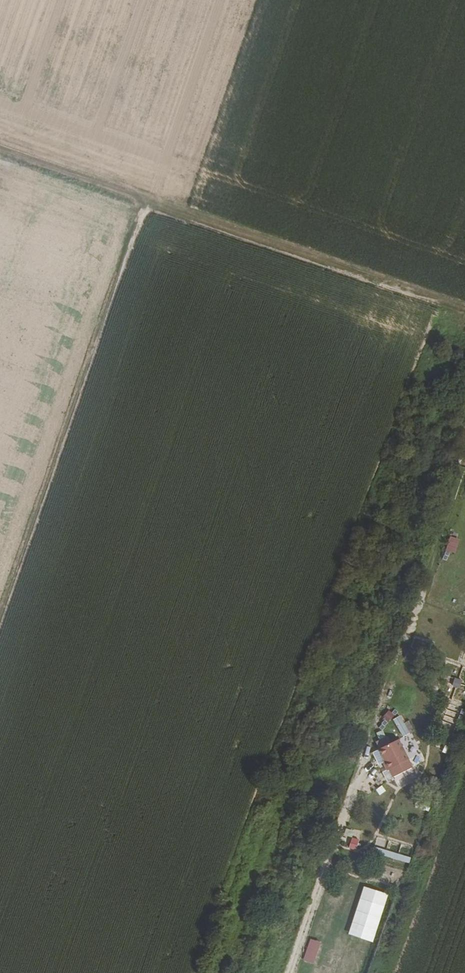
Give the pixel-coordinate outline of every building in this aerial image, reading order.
[(450,536),(445,551),(456,554),(460,539),(450,536)] [(406,656),(428,664),(436,642),(414,634),(406,656)] [(459,689),(462,680),(454,678),(451,686),(459,689)] [(395,715),(389,710),(383,716),(389,722),(395,715)] [(376,741),(379,747),(389,742),(387,736),(376,741)] [(413,767),(399,738),(389,742),(379,747),(385,760),(383,761),(387,770),(389,769),(393,777),(413,767)] [(449,754),(452,747),(446,745),(443,752),(449,754)] [(385,760),(379,747),(372,750),(378,763),(383,761),(385,760)] [(393,777),(389,769),(387,770),(383,772),(386,780),(393,777)] [(415,807),(429,811),(431,803),(417,799),(415,807)] [(345,828),(343,835),(353,838),(355,830),(345,828)] [(349,838),(346,848),(356,851),(359,841),(349,838)] [(373,848),(372,855),(409,862),(410,856),(373,848)] [(373,942),(389,894),(364,886),(349,934),(373,942)] [(313,963),(321,943),(311,939),(303,960),(313,963)]
